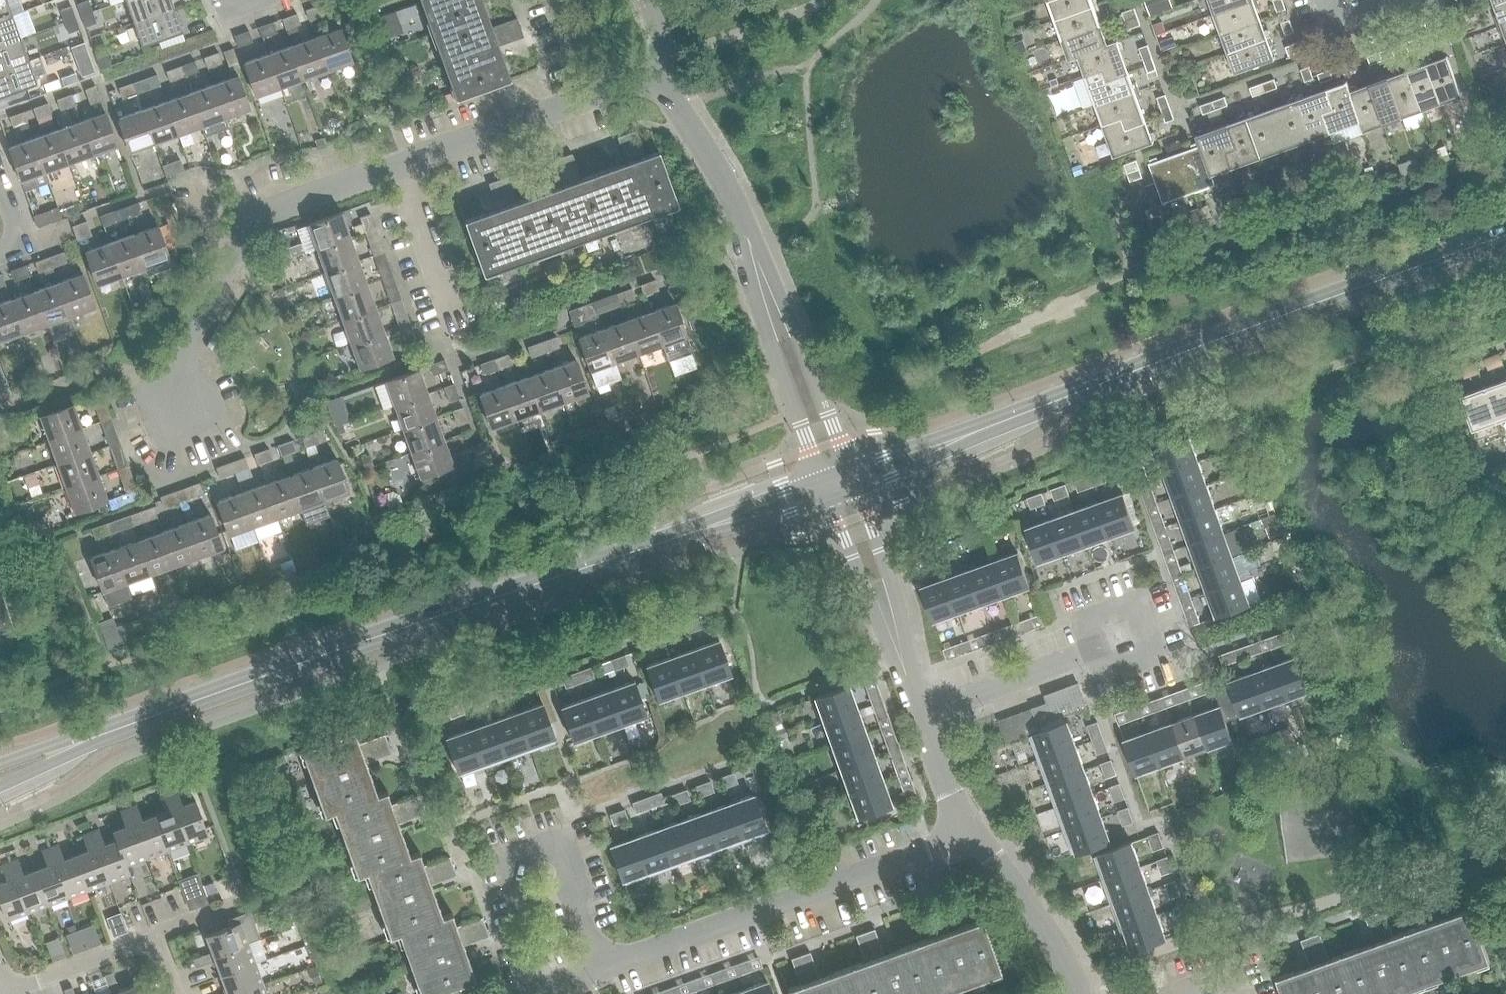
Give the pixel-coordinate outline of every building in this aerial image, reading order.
[(12,15),(6,0),(0,0),(0,19),(12,15)] [(88,0),(87,0),(76,4),(80,16),(92,12),(88,0)] [(133,23),(174,9),(171,0),(126,0),(125,0),(133,23)] [(431,33),(486,14),(481,0),(419,0),(431,33)] [(1054,20),(1098,5),(1096,0),(1050,0),(1047,1),(1054,20)] [(1170,6),(1168,0),(1144,0),(1149,14),(1170,6)] [(1254,0),(1208,0),(1213,15),(1254,0)] [(1220,34),(1260,20),(1256,8),(1260,7),(1257,0),(1254,0),(1213,15),(1220,34)] [(1284,9),(1281,0),(1272,0),(1276,12),(1284,9)] [(1505,20),(1505,0),(1501,0),(1492,3),(1497,15),(1493,16),(1496,23),(1505,20)] [(323,16),(320,5),(305,10),(309,21),(323,16)] [(417,16),(414,5),(396,11),(399,21),(417,16)] [(1054,20),(1061,40),(1101,25),(1097,15),(1101,13),(1098,5),(1054,20)] [(59,10),(63,22),(75,18),(71,6),(59,10)] [(141,46),(182,31),(174,9),(133,23),(141,46)] [(1125,21),(1137,17),(1134,9),(1122,13),(1125,21)] [(84,27),(96,23),(92,12),(80,16),(84,27)] [(300,24),(296,14),(282,19),(285,29),(300,24)] [(455,99),(510,80),(498,46),(523,37),(516,18),(491,27),(486,14),(431,33),(455,99)] [(20,38),(12,15),(0,19),(0,45),(20,38)] [(1140,25),(1137,17),(1125,21),(1128,30),(1140,25)] [(63,22),(67,33),(79,29),(75,18),(63,22)] [(1220,34),(1227,53),(1271,37),(1268,29),(1264,30),(1260,20),(1220,34)] [(1284,35),(1292,32),(1288,20),(1280,23),(1284,35)] [(1505,42),(1505,20),(1496,23),(1499,33),(1502,32),(1505,42)] [(1152,24),(1155,33),(1165,30),(1162,21),(1152,24)] [(276,33),(272,22),(258,27),(262,38),(276,33)] [(1101,25),(1061,40),(1068,60),(1077,56),(1077,55),(1111,44),(1111,43),(1108,35),(1105,36),(1101,25)] [(339,28),(314,37),(327,71),(351,62),(339,28)] [(248,31),(233,36),(237,47),(251,42),(248,31)] [(1432,43),(1430,36),(1429,34),(1417,38),(1420,47),(1432,43)] [(314,37),(291,45),(304,79),(327,71),(314,37)] [(1163,51),(1176,46),(1173,37),(1160,42),(1163,51)] [(1273,45),(1271,37),(1227,53),(1233,72),(1274,58),(1269,46),(1273,45)] [(28,61),(20,38),(0,45),(0,70),(28,61)] [(1420,47),(1417,38),(1405,43),(1408,51),(1420,47)] [(1117,41),(1111,43),(1111,44),(1077,55),(1077,56),(1084,75),(1104,68),(1108,79),(1129,72),(1121,50),(1124,49),(1121,41),(1117,43),(1117,41)] [(1288,56),(1297,52),(1299,52),(1296,43),(1285,47),(1288,56)] [(291,45),(267,54),(280,88),(304,79),(291,45)] [(1143,61),(1151,58),(1147,46),(1139,49),(1143,61)] [(240,67),(233,48),(223,51),(230,71),(240,67)] [(1391,48),(1379,52),(1381,61),(1393,56),(1391,48)] [(1381,61),(1379,52),(1367,56),(1370,65),(1381,61)] [(221,63),(218,53),(203,58),(206,68),(221,63)] [(99,70),(111,65),(107,54),(95,58),(99,70)] [(255,97),(280,88),(267,54),(243,63),(255,97)] [(1432,58),(1425,60),(1440,104),(1461,97),(1446,57),(1434,62),(1432,58)] [(1148,73),(1156,70),(1151,58),(1143,61),(1148,73)] [(94,71),(90,60),(78,64),(82,76),(94,71)] [(1421,111),(1440,104),(1425,60),(1417,63),(1418,67),(1407,71),(1421,111)] [(36,83),(28,61),(0,70),(0,96),(36,83)] [(183,76),(197,71),(194,61),(179,66),(183,76)] [(1353,61),(1341,66),(1344,74),(1356,70),(1353,61)] [(169,81),(183,76),(179,66),(165,71),(169,81)] [(1304,82),(1313,79),(1308,67),(1300,70),(1304,82)] [(1095,106),(1138,90),(1136,82),(1133,83),(1129,72),(1108,79),(1104,68),(1084,75),(1095,106)] [(1317,74),(1318,77),(1320,83),(1333,79),(1329,70),(1317,74)] [(1387,74),(1403,117),(1421,111),(1407,71),(1396,75),(1395,71),(1387,74)] [(74,73),(61,78),(64,85),(77,80),(74,73)] [(1369,85),(1383,125),(1403,117),(1387,74),(1379,77),(1381,80),(1369,85)] [(213,84),(225,118),(249,110),(237,76),(213,84)] [(135,93),(149,88),(146,78),(132,83),(135,93)] [(1056,78),(1049,80),(1051,86),(1058,84),(1056,78)] [(1322,113),(1329,133),(1360,122),(1348,88),(1349,87),(1346,81),(1345,81),(1345,79),(1337,81),(1338,84),(1326,89),(1333,109),(1322,113)] [(1273,80),(1261,84),(1264,92),(1276,87),(1273,80)] [(121,98),(135,93),(132,83),(118,88),(121,98)] [(213,84),(190,92),(201,127),(205,136),(229,128),(225,118),(213,84)] [(1264,92),(1261,84),(1250,88),(1252,96),(1264,92)] [(1360,122),(1363,132),(1383,125),(1369,85),(1357,89),(1356,85),(1349,87),(1348,88),(1360,122)] [(89,104),(100,100),(95,86),(84,90),(89,104)] [(1295,96),(1310,140),(1329,133),(1322,113),(1333,109),(1326,89),(1304,96),(1303,93),(1295,96)] [(1095,106),(1102,125),(1122,118),(1126,130),(1147,123),(1138,100),(1141,99),(1138,90),(1095,106)] [(190,92),(165,101),(177,135),(201,127),(190,92)] [(450,92),(439,97),(441,104),(453,100),(450,92)] [(71,95),(56,100),(60,110),(74,105),(71,95)] [(1169,108),(1167,100),(1165,95),(1157,98),(1162,110),(1169,108)] [(1272,130),(1280,151),(1310,140),(1295,96),(1287,99),(1288,102),(1276,107),(1283,126),(1272,130)] [(1227,105),(1224,98),(1212,102),(1215,110),(1227,105)] [(165,101),(141,110),(154,144),(177,135),(165,101)] [(1215,110),(1212,102),(1200,106),(1202,114),(1215,110)] [(47,103),(32,108),(36,119),(51,114),(47,103)] [(1245,114),(1261,157),(1280,151),(1272,130),(1283,126),(1276,107),(1254,114),(1253,112),(1245,114)] [(1166,122),(1174,120),(1169,108),(1162,110),(1166,122)] [(141,110),(117,118),(119,124),(129,152),(154,144),(141,110)] [(12,127),(27,122),(23,112),(8,117),(12,127)] [(104,112),(79,121),(91,155),(116,146),(104,112)] [(1238,120),(1226,124),(1233,144),(1224,147),(1231,168),(1261,157),(1245,114),(1237,117),(1238,120)] [(1113,156),(1131,150),(1153,142),(1153,141),(1156,140),(1153,132),(1150,133),(1147,123),(1126,130),(1122,118),(1102,125),(1113,156)] [(79,121),(55,130),(67,164),(91,155),(79,121)] [(1211,175),(1231,168),(1224,147),(1233,144),(1226,124),(1204,132),(1203,129),(1196,132),(1197,135),(1196,136),(1198,142),(1198,141),(1211,175)] [(55,130),(32,138),(44,172),(67,164),(55,130)] [(625,162),(615,166),(592,174),(612,229),(677,205),(657,151),(644,156),(635,131),(616,137),(625,162)] [(44,172),(32,138),(8,147),(20,181),(44,172)] [(315,140),(316,146),(324,144),(322,138),(315,140)] [(1191,149),(1172,156),(1179,175),(1187,172),(1194,192),(1215,185),(1211,175),(1198,141),(1198,142),(1190,145),(1191,149)] [(1445,146),(1436,149),(1439,156),(1448,153),(1445,146)] [(547,252),(612,229),(592,174),(580,179),(571,154),(552,161),(561,186),(527,198),(547,252)] [(1162,204),(1194,192),(1187,172),(1179,175),(1172,156),(1157,161),(1156,157),(1148,159),(1150,164),(1148,164),(1155,183),(1162,204)] [(1126,173),(1138,169),(1135,161),(1123,165),(1126,173)] [(1071,167),(1074,176),(1083,173),(1079,164),(1071,167)] [(1126,173),(1129,181),(1141,177),(1138,169),(1126,173)] [(1348,192),(1380,182),(1377,171),(1344,180),(1348,192)] [(463,221),(483,275),(547,252),(527,198),(516,202),(507,177),(487,184),(496,209),(463,221)] [(1162,204),(1155,183),(1144,187),(1151,207),(1162,204)] [(138,202),(123,207),(127,218),(141,213),(138,202)] [(36,227),(61,218),(57,207),(32,216),(36,227)] [(1204,221),(1200,207),(1186,212),(1191,225),(1204,221)] [(103,227),(117,221),(114,211),(99,216),(103,227)] [(306,224),(315,249),(350,236),(341,212),(306,224)] [(364,232),(375,228),(369,214),(359,217),(364,232)] [(71,226),(77,241),(91,236),(86,221),(71,226)] [(157,226),(133,234),(145,268),(169,259),(157,226)] [(133,234),(109,243),(120,276),(145,268),(133,234)] [(315,249),(323,273),(358,260),(350,236),(315,249)] [(373,255),(383,252),(378,237),(367,240),(373,255)] [(96,285),(120,276),(109,243),(84,251),(96,285)] [(304,252),(300,243),(274,252),(278,262),(304,252)] [(52,267),(66,262),(62,252),(48,257),(52,267)] [(52,267),(48,257),(34,262),(37,272),(52,267)] [(323,273),(332,297),(367,284),(358,260),(323,273)] [(381,279),(391,275),(387,261),(376,264),(381,279)] [(601,262),(591,265),(593,273),(603,269),(601,262)] [(13,280),(28,275),(24,266),(10,271),(13,280)] [(81,273),(57,282),(69,316),(94,307),(81,273)] [(653,280),(639,285),(643,295),(657,290),(653,280)] [(57,282),(33,291),(45,325),(50,337),(74,328),(69,316),(57,282)] [(332,297),(340,320),(375,308),(367,284),(332,297)] [(389,303),(400,299),(395,285),(384,288),(389,303)] [(277,297),(285,294),(282,287),(275,290),(277,297)] [(630,288),(615,293),(619,304),(633,299),(630,288)] [(22,333),(45,325),(33,291),(9,299),(22,333)] [(495,308),(508,303),(504,293),(491,298),(495,308)] [(606,297),(592,302),(595,312),(610,307),(606,297)] [(0,303),(0,341),(22,333),(9,299),(0,303)] [(673,303),(649,311),(660,344),(685,336),(673,303)] [(578,307),(567,311),(572,325),(583,321),(578,307)] [(340,320),(349,344),(384,331),(375,308),(340,320)] [(398,327),(409,323),(403,308),(392,312),(398,327)] [(702,326),(696,309),(686,313),(691,329),(702,326)] [(636,353),(660,344),(649,311),(625,320),(636,353)] [(625,320),(601,328),(612,362),(636,353),(625,320)] [(577,337),(589,370),(595,388),(619,379),(612,362),(601,328),(577,337)] [(393,356),(384,331),(349,344),(358,369),(393,356)] [(417,348),(412,333),(401,337),(407,351),(417,348)] [(554,337),(540,342),(544,352),(558,347),(554,337)] [(544,352),(540,342),(527,347),(530,357),(544,352)] [(512,364),(508,354),(493,359),(497,369),(512,364)] [(1499,355),(1485,360),(1489,370),(1503,365),(1499,355)] [(497,369),(493,359),(479,364),(483,375),(497,369)] [(574,359),(550,368),(562,402),(586,393),(574,359)] [(433,376),(447,370),(443,360),(429,365),(433,376)] [(1475,363),(1460,369),(1463,380),(1479,374),(1475,363)] [(384,381),(393,405),(426,393),(418,368),(384,381)] [(550,368),(526,377),(538,411),(562,402),(550,368)] [(526,377),(502,385),(514,419),(538,411),(526,377)] [(1505,419),(1505,380),(1484,388),(1496,422),(1505,419)] [(448,402),(458,398),(453,383),(443,387),(448,402)] [(490,428),(514,419),(502,385),(478,394),(490,428)] [(1496,422),(1484,388),(1460,397),(1472,431),(1496,422)] [(393,405),(402,429),(435,417),(426,393),(393,405)] [(348,395),(334,399),(343,431),(357,427),(348,395)] [(47,440),(81,428),(72,403),(38,416),(47,440)] [(99,422),(110,418),(105,404),(94,407),(99,422)] [(457,425),(467,422),(462,407),(452,411),(457,425)] [(402,429),(410,452),(444,440),(435,417),(402,429)] [(108,445),(118,441),(113,427),(103,431),(108,445)] [(55,464),(90,451),(81,428),(47,440),(55,464)] [(589,429),(574,433),(576,439),(590,435),(589,429)] [(315,432),(301,437),(304,448),(318,442),(315,432)] [(1155,450),(1164,474),(1198,462),(1189,437),(1155,450)] [(291,440),(277,446),(280,456),(295,450),(291,440)] [(453,465),(444,440),(410,452),(419,477),(453,465)] [(475,468),(493,462),(486,442),(471,447),(474,458),(472,458),(475,468)] [(268,449),(253,454),(257,464),(271,459),(268,449)] [(55,464),(64,488),(98,475),(90,451),(55,464)] [(116,469),(127,466),(122,451),(111,455),(116,469)] [(373,465),(369,455),(361,458),(365,468),(373,465)] [(243,458),(229,463),(233,473),(247,468),(243,458)] [(336,458),(311,467),(324,501),(348,492),(336,458)] [(1164,474),(1172,498),(1207,486),(1198,462),(1164,474)] [(233,473),(229,463),(215,468),(218,478),(233,473)] [(1132,470),(1137,484),(1147,481),(1142,466),(1132,470)] [(324,501),(311,467),(288,475),(300,509),(305,524),(329,516),(324,501)] [(1102,472),(1088,477),(1091,487),(1106,482),(1102,472)] [(107,499),(98,475),(64,488),(73,512),(107,499)] [(135,489),(130,475),(121,479),(126,493),(135,489)] [(264,483),(276,517),(300,509),(288,475),(264,483)] [(1091,487),(1088,477),(1073,482),(1077,493),(1091,487)] [(198,483),(184,488),(187,498),(202,493),(198,483)] [(240,492),(252,526),(276,517),(264,483),(240,492)] [(1064,486),(1050,491),(1054,501),(1068,496),(1064,486)] [(1215,509),(1207,486),(1172,498),(1181,522),(1215,509)] [(1141,493),(1146,507),(1156,504),(1151,490),(1141,493)] [(159,497),(162,504),(163,507),(178,502),(174,491),(159,497)] [(228,534),(252,526),(240,492),(216,500),(228,534)] [(1040,494),(1026,499),(1030,510),(1044,505),(1040,494)] [(1098,503),(1110,537),(1134,528),(1122,494),(1098,503)] [(1074,512),(1086,545),(1110,537),(1098,503),(1074,512)] [(152,507),(138,512),(142,522),(156,517),(152,507)] [(1181,522),(1189,545),(1224,533),(1215,509),(1181,522)] [(1074,512),(1050,520),(1062,554),(1086,545),(1074,512)] [(1149,517),(1154,531),(1165,527),(1159,513),(1149,517)] [(209,514),(185,523),(197,557),(221,548),(209,514)] [(1265,528),(1277,523),(1273,514),(1262,519),(1265,528)] [(129,515),(115,520),(118,530),(132,525),(129,515)] [(41,517),(30,521),(29,522),(35,537),(36,536),(47,532),(41,517)] [(1038,563),(1062,554),(1050,520),(1025,529),(1038,563)] [(162,531),(174,565),(197,557),(185,523),(162,531)] [(1277,523),(1265,528),(1269,537),(1281,533),(1277,523)] [(105,524),(91,529),(94,539),(109,534),(105,524)] [(162,531),(137,540),(150,574),(174,565),(162,531)] [(1189,545),(1198,569),(1232,557),(1224,533),(1189,545)] [(1158,541),(1163,555),(1173,551),(1168,538),(1158,541)] [(126,582),(150,574),(137,540),(114,548),(126,582)] [(114,548),(89,557),(107,606),(131,597),(126,582),(114,548)] [(1016,553),(992,562),(1004,596),(1029,587),(1016,553)] [(1302,556),(1296,558),(1300,567),(1306,565),(1302,556)] [(1241,581),(1232,557),(1198,569),(1206,593),(1241,581)] [(1166,565),(1171,579),(1181,575),(1178,567),(1176,561),(1166,565)] [(980,605),(1004,596),(992,562),(968,571),(980,605)] [(1178,567),(1181,575),(1192,571),(1189,563),(1178,567)] [(968,571),(945,579),(957,613),(980,605),(968,571)] [(281,573),(271,576),(274,585),(284,581),(281,573)] [(269,577),(257,581),(260,590),(272,586),(269,577)] [(932,622),(957,613),(945,579),(920,588),(932,622)] [(1249,605),(1241,581),(1206,593),(1215,618),(1249,605)] [(1175,588),(1180,602),(1189,598),(1184,585),(1175,588)] [(12,624),(0,591),(0,628),(12,624)] [(223,595),(213,598),(217,609),(227,605),(223,595)] [(1195,625),(1198,623),(1193,610),(1184,613),(1189,627),(1195,625)] [(163,613),(140,622),(146,637),(169,628),(163,613)] [(146,637),(138,618),(116,626),(112,617),(97,623),(108,651),(146,637)] [(683,622),(683,623),(687,633),(700,629),(696,618),(683,622)] [(1032,630),(1031,627),(1028,619),(1013,625),(1017,635),(1032,630)] [(1197,632),(1209,628),(1208,628),(1206,621),(1198,623),(1195,625),(1197,632)] [(1017,635),(1013,625),(999,630),(1002,640),(1017,635)] [(673,626),(660,631),(663,642),(677,637),(673,626)] [(979,648),(995,643),(992,633),(976,639),(979,648)] [(1280,633),(1265,638),(1269,649),(1284,644),(1280,633)] [(635,640),(639,650),(653,646),(649,635),(635,640)] [(693,649),(705,683),(730,674),(717,640),(693,649)] [(956,656),(972,651),(968,641),(953,647),(956,656)] [(1257,642),(1243,647),(1246,657),(1260,652),(1257,642)] [(669,657),(681,691),(705,683),(693,649),(669,657)] [(1222,665),(1238,660),(1234,650),(1218,655),(1222,665)] [(623,655),(609,660),(613,671),(627,666),(623,655)] [(1276,665),(1288,699),(1312,690),(1300,656),(1276,665)] [(657,700),(681,691),(669,657),(644,666),(657,700)] [(1252,673),(1264,707),(1288,699),(1276,665),(1252,673)] [(588,667),(574,672),(579,683),(592,678),(588,667)] [(579,683),(574,672),(560,677),(565,688),(579,683)] [(1240,716),(1264,707),(1252,673),(1228,682),(1240,716)] [(536,688),(532,678),(518,683),(522,693),(536,688)] [(1210,680),(1194,686),(1198,697),(1214,691),(1210,680)] [(632,681),(608,690),(620,723),(644,714),(632,681)] [(646,695),(641,682),(634,685),(639,698),(646,695)] [(1078,685),(1068,688),(1076,712),(1086,709),(1078,685)] [(508,686),(493,692),(497,702),(512,697),(508,686)] [(812,698),(821,722),(855,710),(846,686),(812,698)] [(1239,716),(1229,687),(1215,692),(1225,721),(1239,716)] [(870,705),(880,702),(876,688),(865,691),(870,705)] [(1044,696),(1047,703),(1055,726),(1064,723),(1062,717),(1076,712),(1068,688),(1044,696)] [(596,732),(620,723),(608,690),(584,699),(596,732)] [(1185,690),(1172,694),(1176,705),(1189,700),(1185,690)] [(484,695),(470,700),(473,711),(488,705),(484,695)] [(1162,697),(1148,703),(1153,713),(1167,707),(1162,697)] [(572,740),(596,732),(584,699),(560,707),(572,740)] [(875,719),(885,716),(880,702),(870,705),(875,719)] [(460,703),(446,708),(450,719),(464,714),(460,703)] [(541,703),(517,712),(529,746),(554,737),(541,703)] [(1047,703),(1032,708),(1039,732),(1055,726),(1047,703)] [(1124,711),(1126,717),(1128,722),(1142,717),(1138,706),(1124,711)] [(1220,707),(1195,716),(1207,749),(1232,741),(1220,707)] [(1028,736),(1032,734),(1039,732),(1032,708),(1020,712),(1028,736)] [(821,722),(830,746),(863,734),(855,710),(821,722)] [(505,754),(529,746),(517,712),(493,721),(505,754)] [(1009,716),(1017,739),(1028,736),(1020,712),(1009,716)] [(1009,716),(998,720),(1006,743),(1017,739),(1009,716)] [(1184,758),(1207,749),(1195,716),(1172,724),(1184,758)] [(481,763),(505,754),(493,721),(469,729),(481,763)] [(1041,758),(1074,746),(1066,722),(1064,723),(1055,726),(1039,732),(1032,734),(1041,758)] [(1091,740),(1102,737),(1097,722),(1086,726),(1091,740)] [(1172,724),(1148,732),(1160,766),(1184,758),(1172,724)] [(783,727),(767,732),(771,742),(787,736),(783,727)] [(1293,746),(1286,727),(1274,731),(1281,750),(1293,746)] [(457,772),(481,763),(469,729),(445,739),(457,772)] [(323,815),(333,812),(376,795),(365,763),(391,754),(384,734),(357,744),(353,731),(299,750),(323,815)] [(1136,775),(1160,766),(1148,732),(1124,741),(1136,775)] [(872,758),(863,734),(830,746),(838,770),(872,758)] [(888,753),(898,750),(893,735),(883,739),(888,753)] [(1096,755),(1106,751),(1102,737),(1091,740),(1096,755)] [(1041,758),(1049,782),(1083,770),(1074,746),(1041,758)] [(893,768),(903,764),(898,750),(888,753),(893,768)] [(838,770),(847,793),(880,781),(872,758),(838,770)] [(990,758),(980,762),(983,769),(993,765),(990,758)] [(1105,778),(1115,775),(1110,760),(1099,764),(1105,778)] [(1049,782),(1057,806),(1091,794),(1083,770),(1049,782)] [(718,777),(718,778),(722,788),(736,783),(732,772),(718,777)] [(694,786),(694,787),(698,797),(711,792),(707,781),(694,786)] [(847,793),(856,818),(889,806),(880,781),(847,793)] [(905,803),(908,802),(915,799),(910,784),(900,788),(905,803)] [(1113,802),(1124,798),(1119,784),(1108,788),(1113,802)] [(176,790),(168,793),(186,843),(207,835),(194,801),(182,805),(176,790)] [(685,790),(671,795),(675,806),(689,800),(685,790)] [(356,876),(365,872),(409,857),(397,825),(423,815),(416,796),(390,805),(385,792),(376,795),(333,812),(356,876)] [(660,792),(646,798),(649,808),(664,803),(660,792)] [(165,812),(153,816),(166,850),(186,843),(168,793),(159,797),(165,812)] [(1057,806),(1066,830),(1100,818),(1091,794),(1057,806)] [(752,795),(728,804),(740,838),(764,829),(752,795)] [(649,808),(646,798),(631,803),(635,813),(649,808)] [(728,804),(704,812),(716,846),(740,838),(728,804)] [(136,805),(127,808),(146,858),(166,850),(153,816),(141,820),(136,805)] [(126,865),(146,858),(127,808),(119,812),(124,827),(112,831),(115,840),(116,840),(125,866),(126,865)] [(1122,826),(1132,822),(1127,808),(1117,811),(1122,826)] [(608,815),(609,817),(612,825),(627,820),(623,810),(608,815)] [(704,812),(680,821),(692,855),(716,846),(704,812)] [(1108,842),(1100,818),(1066,830),(1074,854),(1108,842)] [(669,863),(692,855),(680,821),(656,829),(669,863)] [(669,863),(656,829),(633,838),(645,872),(669,863)] [(89,833),(108,882),(129,874),(126,865),(125,866),(116,840),(115,840),(103,845),(98,830),(89,833)] [(87,851),(75,855),(88,890),(108,882),(89,833),(81,836),(87,851)] [(1163,848),(1158,833),(1148,837),(1153,852),(1163,848)] [(645,872),(633,838),(608,847),(620,881),(645,872)] [(1097,855),(1106,879),(1140,867),(1131,843),(1097,855)] [(67,897),(88,890),(75,855),(63,860),(57,845),(49,848),(67,897)] [(46,866),(34,870),(47,905),(67,897),(49,848),(41,851),(46,866)] [(388,938),(397,934),(441,918),(429,885),(455,876),(449,857),(422,867),(417,854),(409,857),(365,872),(388,938)] [(1161,876),(1171,872),(1166,858),(1156,861),(1161,876)] [(27,912),(47,905),(34,870),(23,875),(17,860),(9,863),(27,912)] [(27,912),(9,863),(0,866),(6,881),(0,883),(0,905),(6,920),(27,912)] [(1148,891),(1140,867),(1106,879),(1114,903),(1148,891)] [(203,905),(208,903),(197,874),(192,876),(203,905)] [(1180,896),(1175,881),(1165,885),(1170,899),(1180,896)] [(219,899),(212,882),(203,885),(210,902),(219,899)] [(1489,961),(1470,906),(1457,910),(1448,886),(1429,893),(1438,917),(1416,925),(1435,980),(1489,961)] [(183,887),(145,900),(153,924),(191,911),(183,887)] [(1122,926),(1156,914),(1148,891),(1114,903),(1122,926)] [(1084,900),(1076,903),(1079,913),(1088,910),(1084,900)] [(1188,920),(1183,905),(1173,909),(1178,923),(1188,920)] [(915,942),(934,993),(941,993),(999,973),(980,919),(946,931),(937,906),(918,913),(927,937),(915,942)] [(1435,980),(1416,925),(1393,933),(1384,909),(1365,916),(1374,940),(1352,948),(1368,993),(1396,993),(1435,980)] [(192,959),(193,963),(247,944),(260,939),(249,911),(226,920),(228,926),(205,935),(211,952),(192,959)] [(441,918),(397,934),(419,993),(432,993),(474,979),(462,946),(488,937),(481,918),(455,927),(451,914),(441,918)] [(1156,914),(1122,926),(1131,951),(1165,939),(1156,914)] [(102,922),(73,930),(78,949),(107,942),(102,922)] [(850,964),(861,993),(934,993),(915,942),(882,953),(873,929),(855,936),(863,960),(850,964)] [(1282,993),(1368,993),(1352,948),(1329,956),(1320,932),(1301,939),(1309,963),(1276,975),(1282,993)] [(255,964),(247,944),(193,963),(195,968),(214,960),(220,977),(255,964)] [(850,964),(818,976),(810,951),(790,958),(799,983),(786,988),(788,993),(861,993),(850,964)] [(736,976),(751,970),(748,960),(733,965),(736,976)] [(255,964),(220,977),(226,993),(222,993),(235,993),(262,984),(255,964)] [(314,967),(307,970),(313,983),(321,980),(314,967)] [(724,968),(709,973),(713,984),(728,979),(724,968)] [(108,974),(115,993),(139,993),(136,985),(119,992),(112,972),(108,974)] [(108,974),(103,975),(110,993),(115,993),(108,974)] [(700,977),(686,982),(689,993),(704,988),(700,977)] [(741,990),(743,993),(770,993),(765,981),(741,990)] [(262,984),(235,993),(266,993),(262,984)] [(662,990),(664,993),(679,993),(676,985),(662,990)]
